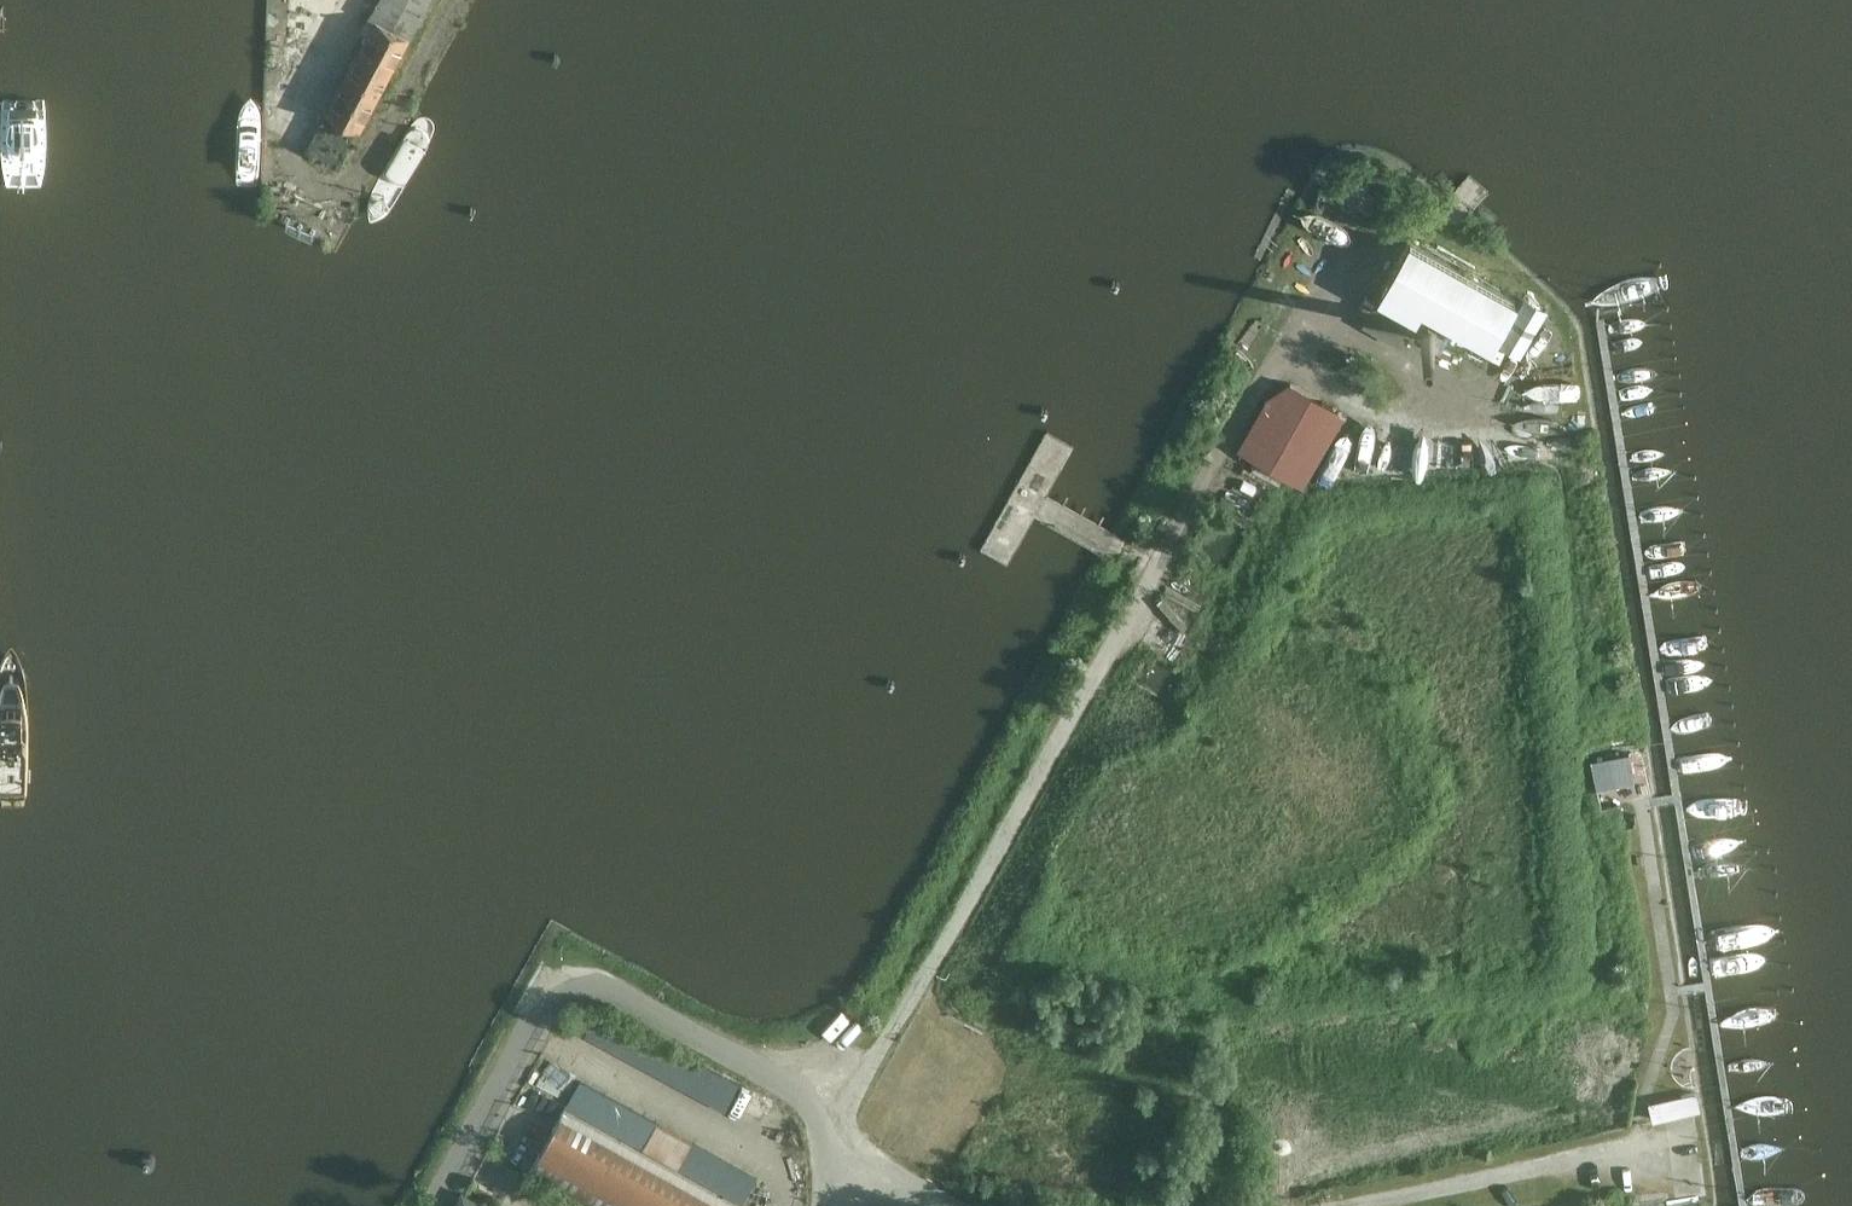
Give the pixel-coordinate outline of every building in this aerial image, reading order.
[(438,0),(382,0),(304,151),(348,173),(438,0)] [(1527,287),(1417,228),(1382,294),(1419,314),(1427,299),(1499,341),(1527,287)] [(1380,303),(1369,324),(1405,343),(1416,323),(1380,303)] [(1629,757),(1630,779),(1648,778),(1647,756),(1629,757)] [(1624,760),(1599,765),(1604,789),(1628,783),(1624,760)] [(1699,1098),(1651,1107),(1654,1125),(1702,1116),(1699,1098)] [(567,1111),(530,1178),(580,1205),(736,1205),(567,1111)] [(1700,1147),(1686,1148),(1689,1194),(1703,1193),(1700,1147)] [(469,1194),(462,1205),(491,1205),(469,1194)]
